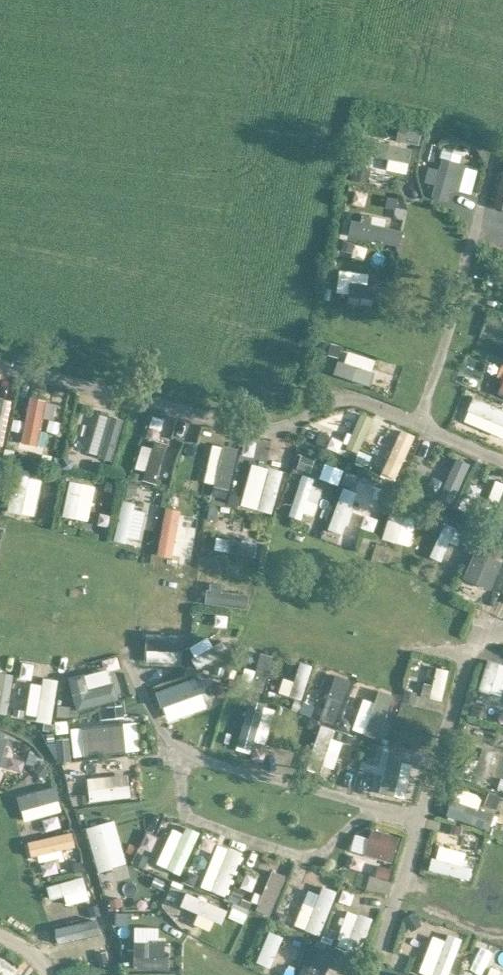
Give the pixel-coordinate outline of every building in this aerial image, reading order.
[(376,152),(372,170),(394,174),(401,143),(354,132),(351,147),(376,152)] [(423,140),(418,158),(433,162),(436,152),(428,150),(430,142),(423,140)] [(356,165),(353,179),(366,182),(369,168),(356,165)] [(380,220),(386,193),(350,186),(345,212),(380,220)] [(323,268),(322,296),(357,297),(359,270),(323,268)] [(329,342),(326,353),(336,356),(339,345),(329,342)] [(476,358),(470,372),(485,378),(491,365),(476,358)] [(501,385),(496,396),(502,399),(502,368),(495,365),(489,380),(501,385)] [(495,426),(501,412),(459,394),(453,408),(495,426)] [(41,422),(43,397),(16,396),(15,421),(41,422)] [(86,439),(91,412),(79,410),(73,437),(86,439)] [(359,455),(371,420),(346,412),(334,447),(359,455)] [(388,427),(364,475),(380,483),(403,435),(388,427)] [(128,443),(122,468),(134,471),(140,446),(128,443)] [(300,470),(300,453),(284,453),(284,470),(300,470)] [(262,512),(268,467),(235,463),(229,508),(262,512)] [(307,476),(324,483),(329,470),(313,463),(307,476)] [(345,471),(341,483),(353,487),(357,475),(345,471)] [(297,498),(300,479),(284,476),(276,522),(287,524),(290,513),(302,515),(305,500),(297,498)] [(24,515),(26,480),(0,478),(0,513),(24,515)] [(106,480),(105,488),(114,489),(115,481),(106,480)] [(316,530),(332,533),(342,485),(326,481),(316,530)] [(81,506),(80,482),(50,483),(51,519),(67,518),(66,506),(81,506)] [(168,494),(157,494),(157,505),(168,505),(168,494)] [(462,498),(459,508),(465,510),(469,501),(462,498)] [(395,546),(404,511),(376,504),(368,539),(395,546)] [(445,513),(442,521),(454,526),(457,518),(445,513)] [(426,521),(416,560),(428,563),(434,542),(442,544),(447,527),(426,521)] [(159,572),(172,572),(171,533),(158,533),(159,572)] [(244,556),(244,536),(222,536),(221,556),(244,556)] [(481,542),(478,548),(485,552),(488,545),(481,542)] [(478,585),(490,555),(461,543),(448,573),(478,585)] [(438,575),(450,551),(439,546),(427,570),(438,575)] [(147,623),(162,622),(161,609),(146,610),(147,623)] [(190,651),(202,647),(197,634),(176,641),(184,663),(193,660),(190,651)] [(481,673),(492,675),(495,661),(473,657),(465,692),(477,694),(481,673)] [(291,698),(295,661),(285,660),(283,677),(268,676),(266,695),(291,698)] [(307,721),(325,725),(337,675),(319,671),(307,721)] [(15,680),(13,718),(41,719),(43,675),(29,674),(29,680),(15,680)] [(152,713),(189,704),(183,678),(146,686),(152,713)] [(216,680),(213,691),(223,694),(227,682),(216,680)] [(343,708),(338,730),(368,736),(378,690),(363,687),(358,711),(343,708)] [(405,690),(403,702),(412,704),(414,692),(405,690)] [(57,704),(57,716),(69,716),(69,704),(57,704)] [(125,705),(108,706),(109,718),(126,716),(125,705)] [(74,752),(112,750),(111,720),(73,721),(74,752)] [(316,736),(320,726),(308,722),(303,736),(315,740),(307,763),(320,767),(329,741),(316,736)] [(383,739),(415,741),(416,725),(384,722),(383,739)] [(68,739),(55,740),(57,761),(70,760),(68,739)] [(368,740),(365,750),(373,753),(377,743),(368,740)] [(262,763),(263,749),(239,747),(238,761),(262,763)] [(365,793),(390,799),(401,757),(376,751),(365,793)] [(74,775),(76,800),(118,796),(116,771),(74,775)] [(432,817),(473,832),(480,813),(465,807),(470,793),(444,784),(432,817)] [(43,785),(5,792),(10,819),(48,811),(43,785)] [(488,792),(484,804),(495,808),(499,796),(488,792)] [(171,830),(158,825),(142,867),(167,876),(186,827),(174,823),(171,830)] [(370,829),(363,855),(391,863),(399,838),(370,829)] [(28,836),(30,848),(50,845),(48,833),(28,836)] [(437,860),(439,846),(420,844),(417,875),(457,879),(458,863),(437,860)] [(80,861),(72,863),(75,873),(82,870),(80,861)] [(365,864),(361,878),(374,882),(378,867),(365,864)] [(290,880),(302,885),(308,871),(295,866),(290,880)] [(31,881),(39,900),(55,893),(59,904),(75,898),(63,868),(31,881)] [(186,870),(182,880),(192,884),(196,874),(186,870)] [(310,882),(307,891),(294,886),(280,924),(306,934),(324,887),(310,882)] [(165,900),(170,887),(158,883),(153,895),(165,900)] [(167,910),(209,918),(212,902),(169,894),(167,910)] [(235,898),(227,918),(242,925),(250,905),(241,901),(235,898)] [(351,944),(359,910),(333,904),(325,937),(351,944)] [(413,911),(403,916),(409,927),(419,922),(413,911)] [(97,916),(85,920),(87,928),(99,924),(97,916)] [(116,916),(116,925),(125,925),(125,916),(116,916)] [(52,938),(72,936),(70,920),(50,922),(52,938)] [(244,964),(259,968),(268,932),(253,928),(244,964)] [(416,931),(407,972),(420,974),(436,974),(444,937),(416,931)] [(121,937),(120,967),(152,969),(153,938),(121,937)] [(81,941),(69,941),(69,962),(81,961),(81,941)]
